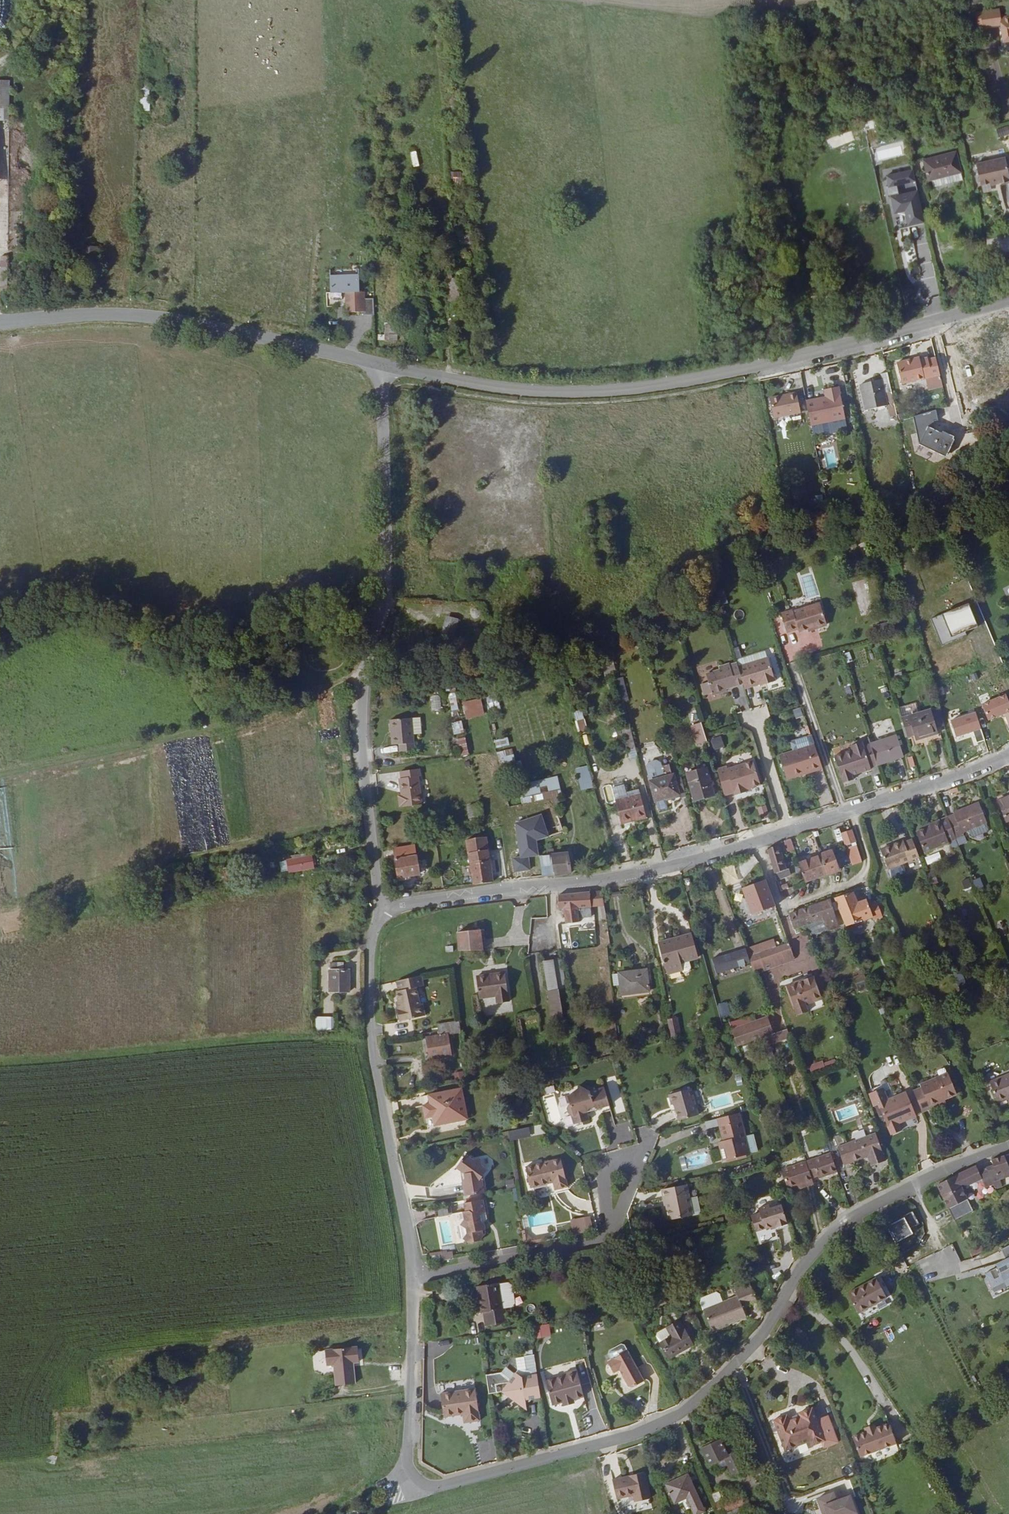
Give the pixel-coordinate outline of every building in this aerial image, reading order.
[(976,13),(977,18),(981,18),(982,24),(982,27),(1001,24),(1003,41),(1008,40),(1008,16),(1001,17),(1000,9),(976,13)] [(140,87),(140,111),(149,111),(150,87),(140,87)] [(999,130),(1001,136),(1008,134),(1008,127),(1008,126),(999,130)] [(410,152),(413,167),(419,166),(416,151),(410,152)] [(959,169),(926,177),(931,198),(934,197),(964,190),(959,169)] [(1007,169),(978,176),(983,197),(992,195),(1000,193),(1001,195),(1008,193),(1008,180),(1007,169)] [(452,183),(462,183),(461,171),(451,172),(452,183)] [(906,234),(922,231),(911,179),(885,184),(887,194),(883,195),(886,207),(889,206),(893,221),(903,219),(906,234)] [(964,190),(934,197),(936,204),(966,197),(964,190)] [(345,314),(373,313),(373,299),(361,299),(360,274),(329,275),(330,293),(344,292),(345,314)] [(462,288),(451,289),(452,304),(463,303),(462,288)] [(787,292),(780,293),(782,306),(790,304),(787,292)] [(327,293),(326,305),(343,306),(344,294),(327,293)] [(371,343),(371,351),(388,350),(388,334),(386,334),(387,327),(381,328),(380,334),(375,334),(375,343),(371,343)] [(914,359),(897,363),(902,384),(940,375),(936,357),(929,360),(928,358),(920,360),(915,361),(914,359)] [(897,414),(894,403),(887,372),(880,374),(881,380),(859,385),(864,410),(882,406),(884,416),(897,414)] [(826,396),(806,400),(811,424),(845,417),(839,386),(824,389),(826,396)] [(797,392),(770,397),(774,417),(801,412),(797,392)] [(928,400),(929,408),(945,405),(944,398),(928,400)] [(941,420),(938,410),(915,416),(923,442),(941,455),(945,450),(950,454),(958,443),(955,441),(956,439),(947,432),(945,434),(939,430),(937,421),(941,420)] [(974,447),(980,445),(973,419),(966,422),(974,447)] [(857,547),(855,539),(839,542),(841,550),(857,547)] [(823,600),(812,603),(817,623),(829,619),(830,622),(838,619),(846,617),(848,618),(855,616),(857,613),(851,593),(824,601),(823,600)] [(978,627),(969,603),(931,619),(942,645),(967,636),(966,632),(978,627)] [(458,619),(446,616),(441,635),(454,639),(458,619)] [(422,637),(424,628),(416,626),(414,635),(422,637)] [(879,642),(881,650),(891,647),(888,639),(879,642)] [(605,672),(616,670),(613,656),(602,659),(605,672)] [(743,683),(745,688),(760,683),(761,685),(775,680),(768,657),(738,666),(743,683)] [(732,686),(743,683),(737,662),(730,664),(729,663),(719,666),(720,669),(706,673),(708,681),(701,683),(705,694),(712,692),(712,694),(727,690),(726,688),(726,686),(731,684),(732,686)] [(625,751),(636,748),(618,677),(612,678),(618,702),(617,702),(622,725),(620,726),(625,751)] [(452,710),(461,709),(458,693),(449,694),(452,710)] [(431,695),(431,710),(441,710),(441,695),(431,695)] [(1008,714),(1008,702),(1007,696),(984,703),(989,720),(1008,714)] [(464,703),(467,718),(484,714),(480,699),(464,703)] [(899,707),(902,718),(919,713),(915,703),(899,707)] [(796,718),(803,715),(801,708),(794,711),(796,718)] [(573,711),(578,729),(586,727),(581,709),(573,711)] [(902,718),(908,738),(914,736),(916,741),(938,734),(931,709),(919,713),(902,718)] [(976,742),(984,740),(976,713),(951,721),(956,738),(973,733),(976,742)] [(412,718),(390,720),(392,745),(399,744),(400,752),(415,750),(412,718)] [(461,721),(451,723),(453,735),(463,733),(461,721)] [(707,741),(701,722),(691,726),(697,744),(707,741)] [(815,744),(812,735),(792,741),(795,750),(815,744)] [(878,765),(904,756),(897,735),(871,744),(878,765)] [(461,757),(470,755),(466,737),(458,739),(461,757)] [(718,739),(710,741),(713,751),(720,748),(718,739)] [(870,767),(878,765),(871,744),(863,746),(862,742),(851,746),(852,750),(851,751),(859,773),(871,769),(870,767)] [(786,779),(823,768),(815,744),(795,750),(778,755),(786,779)] [(503,751),(497,752),(502,772),(523,768),(522,764),(507,767),(503,751)] [(859,773),(851,751),(835,756),(843,783),(854,780),(852,775),(859,773)] [(567,758),(559,760),(562,771),(569,770),(567,758)] [(647,766),(651,780),(664,777),(662,767),(660,762),(656,760),(649,762),(647,766)] [(726,766),(717,769),(724,795),(734,792),(735,795),(747,792),(746,789),(760,785),(754,761),(727,769),(726,766)] [(588,766),(575,769),(582,791),(594,787),(588,766)] [(715,795),(707,768),(686,774),(694,801),(715,795)] [(418,777),(421,776),(419,769),(400,771),(401,778),(399,779),(402,795),(398,795),(400,806),(403,806),(403,807),(423,804),(418,777)] [(680,773),(674,774),(664,777),(649,781),(655,802),(680,795),(680,798),(686,796),(680,773)] [(523,803),(561,795),(557,778),(519,786),(523,803)] [(612,788),(615,800),(641,794),(639,789),(626,792),(624,785),(612,788)] [(641,794),(615,800),(621,824),(632,821),(631,818),(646,814),(641,794)] [(1008,818),(1008,797),(998,801),(1006,820),(1008,818)] [(533,802),(534,808),(551,802),(549,798),(533,802)] [(556,816),(551,802),(534,808),(539,823),(543,821),(556,816)] [(987,823),(979,802),(953,812),(954,814),(947,817),(955,839),(963,836),(962,833),(987,823)] [(469,818),(481,817),(479,805),(467,806),(469,818)] [(757,807),(762,821),(770,818),(766,805),(757,807)] [(432,821),(439,820),(438,812),(431,813),(432,821)] [(556,816),(543,821),(548,837),(564,832),(558,816),(556,816)] [(618,816),(611,817),(615,832),(622,831),(618,816)] [(949,842),(955,839),(947,817),(940,820),(941,822),(925,829),(916,832),(924,852),(949,843),(949,842)] [(940,820),(924,826),(925,829),(941,822),(940,820)] [(856,842),(852,830),(841,833),(845,846),(847,845),(856,842)] [(474,884),(493,882),(490,861),(488,850),(486,837),(467,840),(469,853),(471,864),(474,884)] [(794,851),(790,839),(784,841),(787,853),(794,851)] [(902,864),(919,857),(912,840),(904,842),(904,840),(880,849),(888,869),(902,864)] [(854,865),(863,862),(856,842),(847,845),(854,865)] [(786,870),(778,845),(776,846),(767,849),(777,880),(787,876),(791,875),(789,869),(786,870)] [(415,846),(394,849),(398,878),(420,874),(415,846)] [(832,850),(821,854),(821,855),(828,874),(838,871),(839,870),(832,850)] [(539,856),(542,876),(556,875),(571,872),(568,852),(553,854),(552,854),(552,855),(548,856),(539,856)] [(828,874),(821,855),(799,863),(806,883),(828,874)] [(295,873),(315,869),(313,858),(292,862),(295,873)] [(904,869),(902,864),(888,869),(890,874),(894,876),(903,872),(904,869)] [(964,889),(972,885),(969,877),(961,881),(964,889)] [(947,879),(939,882),(945,896),(953,893),(947,879)] [(754,897),(770,892),(766,880),(742,887),(746,900),(754,898),(754,897)] [(590,892),(559,895),(559,910),(564,909),(566,923),(579,922),(577,908),(592,908),(605,906),(603,891),(590,892)] [(758,912),(775,906),(770,892),(754,897),(754,898),(756,902),(758,912)] [(867,899),(857,902),(853,892),(849,893),(835,898),(846,926),(873,917),(875,920),(883,916),(877,903),(869,906),(867,899)] [(816,904),(821,921),(836,916),(831,899),(816,904)] [(790,914),(794,929),(808,925),(821,921),(816,904),(790,914)] [(759,923),(779,916),(775,906),(758,912),(756,912),(759,923)] [(838,923),(836,916),(821,921),(808,925),(812,936),(831,929),(829,926),(838,923)] [(532,918),(532,928),(545,928),(546,918),(532,918)] [(782,945),(789,943),(782,925),(776,927),(782,945)] [(457,932),(460,951),(483,950),(481,930),(457,932)] [(680,963),(698,958),(691,934),(659,943),(668,974),(682,970),(680,963)] [(776,947),(773,940),(738,953),(740,960),(749,957),(767,950),(776,947)] [(789,943),(767,950),(771,961),(793,954),(789,943)] [(795,960),(793,954),(771,961),(773,967),(795,960)] [(567,988),(561,958),(544,961),(548,991),(559,989),(567,988)] [(649,991),(647,969),(619,973),(622,995),(649,991)] [(509,1002),(505,973),(477,977),(479,998),(496,996),(498,1003),(509,1002)] [(856,984),(866,980),(863,973),(859,975),(853,977),(856,984)] [(398,1009),(400,1021),(425,1016),(422,1004),(420,1004),(417,988),(424,986),(422,976),(397,981),(399,991),(397,991),(399,1001),(400,1008),(398,1009)] [(794,1008),(822,998),(814,976),(786,986),(794,1008)] [(866,980),(856,984),(858,991),(869,987),(866,980)] [(331,991),(329,992),(331,1012),(350,1011),(348,990),(342,990),(342,983),(330,984),(331,991)] [(553,1022),(564,1019),(559,989),(548,991),(553,1022)] [(884,1004),(878,1008),(881,1015),(888,1012),(884,1004)] [(315,1016),(315,1031),(333,1031),(333,1016),(315,1016)] [(679,1017),(668,1018),(669,1036),(680,1035),(679,1017)] [(426,1038),(430,1060),(452,1056),(448,1035),(461,1032),(460,1028),(459,1021),(437,1025),(439,1035),(426,1038)] [(790,1037),(787,1029),(762,1037),(765,1046),(790,1037)] [(627,1030),(617,1031),(620,1053),(629,1050),(627,1030)] [(834,1059),(824,1064),(826,1069),(836,1065),(834,1059)] [(823,1061),(809,1066),(812,1074),(826,1069),(824,1064),(823,1061)] [(957,1095),(948,1073),(920,1084),(921,1087),(913,1091),(922,1112),(931,1108),(930,1105),(945,1100),(957,1095)] [(989,1081),(997,1103),(1007,1100),(1008,1099),(1008,1074),(989,1081)] [(616,1075),(607,1077),(616,1114),(625,1111),(616,1075)] [(595,1111),(608,1107),(602,1088),(588,1092),(577,1086),(572,1094),(564,1097),(567,1105),(563,1111),(565,1115),(571,1118),(573,1127),(588,1122),(586,1114),(584,1110),(593,1107),(595,1111)] [(699,1115),(691,1088),(669,1094),(672,1105),(674,1104),(679,1121),(699,1115)] [(461,1089),(428,1095),(430,1105),(423,1106),(426,1118),(433,1117),(435,1126),(447,1124),(446,1120),(455,1118),(456,1122),(468,1119),(461,1089)] [(906,1092),(887,1099),(888,1102),(907,1094),(906,1092)] [(888,1128),(916,1116),(907,1094),(888,1102),(887,1099),(878,1104),(888,1128)] [(946,1102),(945,1100),(930,1105),(931,1108),(946,1102)] [(723,1161),(750,1154),(739,1113),(718,1118),(723,1141),(724,1145),(719,1146),(723,1161)] [(630,1130),(630,1122),(616,1122),(616,1127),(626,1127),(626,1130),(630,1130)] [(998,1141),(1008,1137),(1005,1127),(994,1132),(998,1141)] [(886,1161),(875,1132),(837,1146),(844,1165),(868,1157),(871,1166),(886,1161)] [(831,1153),(806,1162),(812,1178),(817,1176),(818,1178),(837,1172),(831,1153)] [(481,1158),(474,1160),(466,1154),(456,1168),(460,1171),(464,1174),(465,1178),(462,1182),(464,1196),(485,1193),(482,1177),(488,1170),(482,1166),(481,1158)] [(993,1182),(998,1180),(1008,1176),(1008,1155),(992,1160),(993,1166),(988,1168),(993,1182)] [(555,1190),(568,1187),(561,1158),(525,1167),(531,1188),(554,1182),(555,1190)] [(923,1172),(930,1169),(925,1160),(919,1164),(923,1172)] [(806,1162),(781,1170),(788,1189),(797,1186),(805,1183),(806,1186),(814,1184),(812,1178),(806,1162)] [(979,1171),(976,1166),(956,1176),(937,1185),(943,1197),(955,1220),(974,1211),(968,1199),(961,1184),(970,1185),(982,1178),(979,1171)] [(979,1171),(982,1178),(984,1185),(993,1182),(988,1168),(979,1171)] [(690,1199),(687,1184),(662,1189),(665,1206),(666,1205),(669,1220),(693,1215),(690,1199)] [(693,1215),(698,1214),(700,1212),(697,1198),(690,1199),(693,1215)] [(481,1213),(486,1212),(484,1199),(464,1203),(465,1211),(463,1212),(464,1219),(461,1224),(466,1228),(467,1233),(463,1239),(469,1243),(480,1241),(484,1236),(483,1230),(486,1230),(484,1223),(482,1220),(481,1213)] [(788,1224),(782,1205),(770,1208),(769,1205),(758,1208),(760,1213),(751,1216),(756,1231),(770,1227),(776,1225),(777,1228),(788,1224)] [(913,1213),(904,1217),(911,1230),(920,1225),(913,1213)] [(571,1218),(573,1233),(593,1231),(591,1216),(571,1218)] [(911,1234),(913,1233),(911,1230),(904,1217),(886,1227),(895,1243),(911,1234)] [(526,1232),(522,1232),(524,1245),(546,1241),(545,1237),(530,1240),(527,1237),(526,1232)] [(915,1241),(911,1234),(895,1243),(901,1253),(915,1246),(913,1242),(915,1241)] [(979,1240),(967,1246),(972,1256),(984,1250),(979,1240)] [(1001,1249),(1007,1262),(985,1273),(992,1289),(1005,1282),(1007,1286),(1008,1285),(1008,1245),(1001,1249)] [(876,1278),(847,1294),(858,1314),(887,1298),(876,1278)] [(1005,1282),(992,1289),(994,1292),(1007,1286),(1005,1282)] [(503,1309),(499,1283),(476,1287),(477,1296),(481,1296),(483,1312),(486,1326),(508,1323),(505,1308),(503,1309)] [(756,1299),(751,1285),(736,1291),(738,1296),(723,1302),(703,1310),(712,1331),(746,1317),(742,1305),(756,1299)] [(700,1301),(703,1310),(723,1302),(720,1294),(716,1292),(701,1298),(700,1301)] [(693,1345),(680,1321),(666,1328),(670,1336),(660,1342),(669,1358),(693,1345)] [(534,1339),(551,1337),(549,1323),(532,1326),(534,1339)] [(670,1336),(666,1328),(655,1334),(660,1342),(670,1336)] [(366,1348),(333,1351),(334,1367),(342,1366),(344,1387),(362,1385),(361,1364),(367,1364),(366,1348)] [(620,1372),(622,1371),(624,1375),(623,1379),(628,1387),(632,1388),(643,1382),(627,1352),(607,1362),(613,1374),(619,1370),(620,1372)] [(541,1397),(537,1374),(522,1377),(516,1372),(509,1381),(495,1383),(497,1392),(502,1391),(522,1405),(526,1401),(526,1399),(541,1397)] [(546,1382),(552,1406),(563,1403),(573,1401),(584,1398),(577,1372),(565,1375),(565,1377),(546,1382)] [(582,1385),(588,1411),(596,1409),(591,1383),(582,1385)] [(985,1404),(988,1410),(1008,1399),(1008,1393),(985,1404)] [(475,1394),(441,1403),(447,1426),(465,1421),(469,1420),(472,1429),(483,1426),(475,1394)] [(825,1441),(813,1408),(799,1413),(800,1417),(789,1421),(787,1415),(774,1420),(785,1450),(810,1441),(811,1446),(825,1441)] [(853,1437),(860,1457),(896,1443),(889,1423),(875,1428),(874,1425),(865,1428),(866,1432),(853,1437)] [(721,1438),(701,1448),(709,1466),(723,1459),(732,1477),(749,1469),(741,1452),(729,1457),(721,1438)] [(490,1440),(476,1443),(479,1461),(493,1458),(490,1440)] [(650,1499),(644,1473),(612,1480),(616,1499),(634,1495),(635,1502),(650,1499)] [(666,1485),(675,1503),(687,1498),(694,1513),(699,1513),(705,1511),(687,1474),(666,1485)] [(819,1496),(825,1513),(859,1513),(852,1493),(837,1498),(835,1491),(819,1496)]
